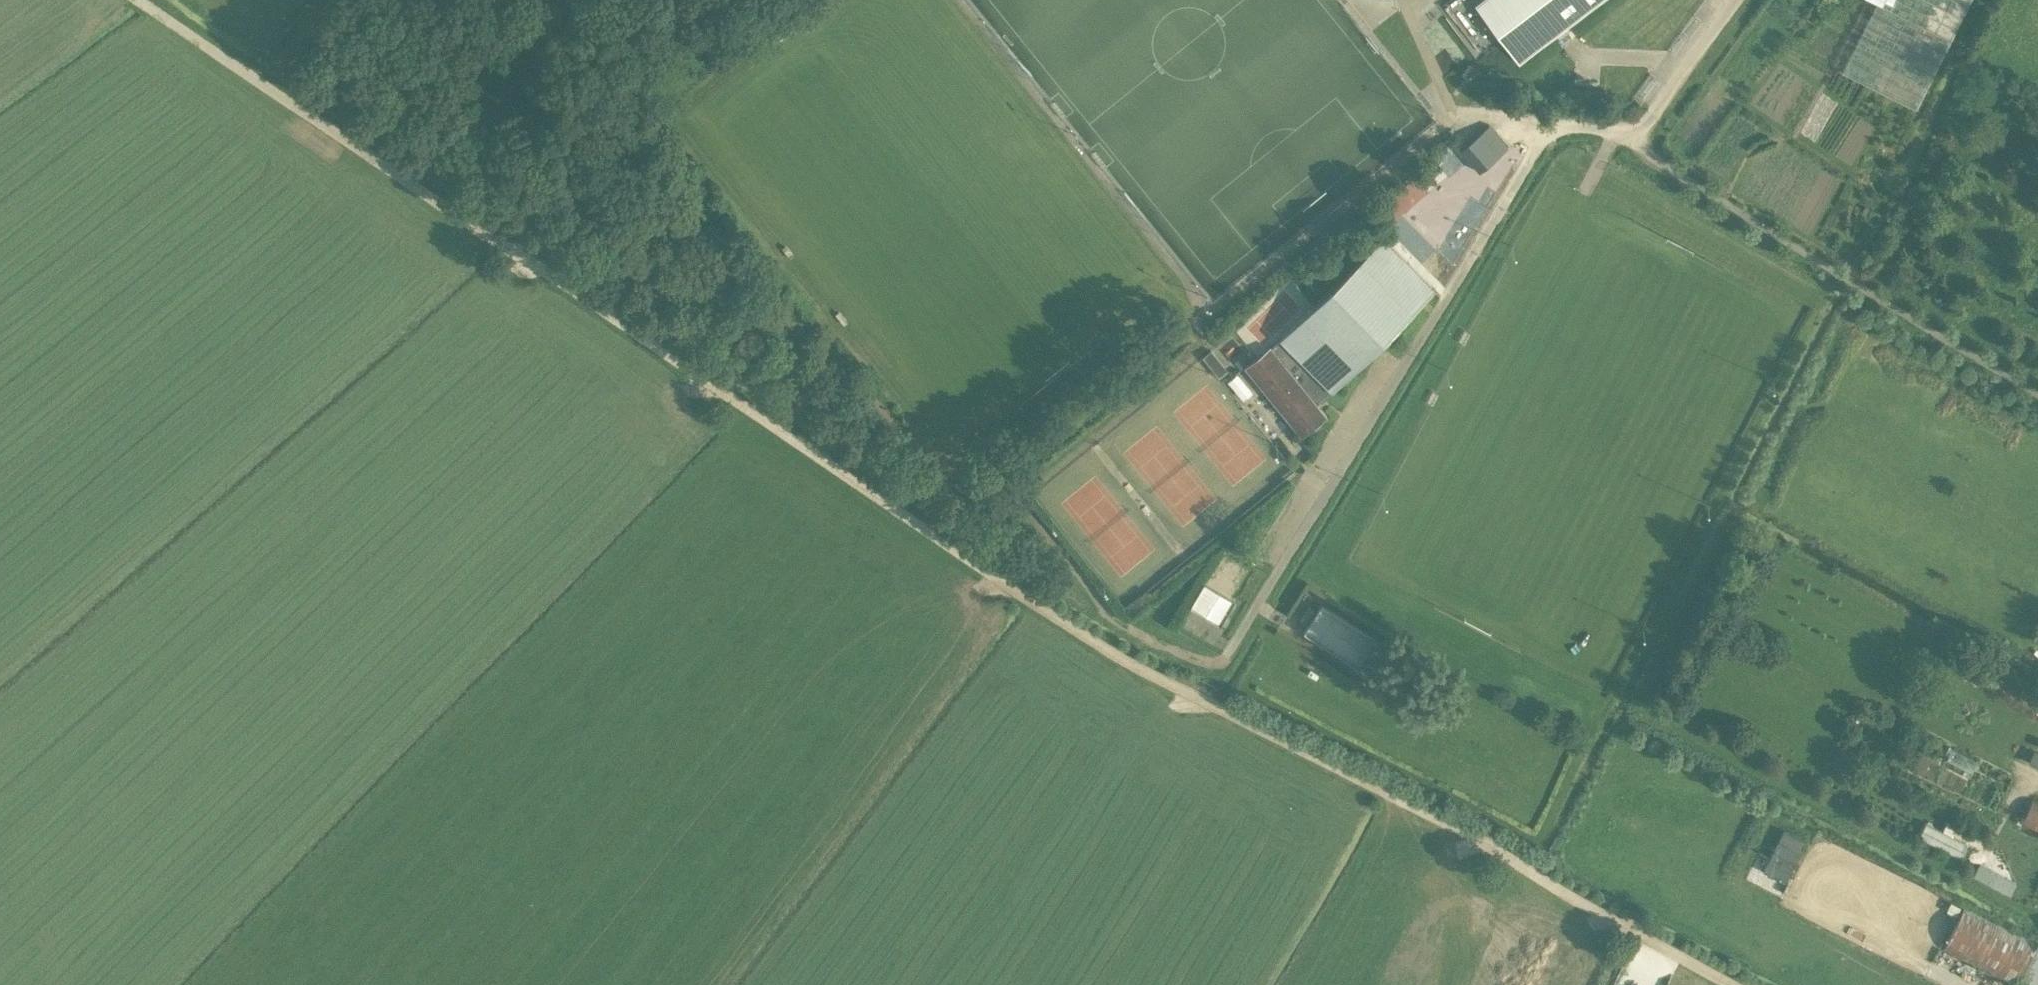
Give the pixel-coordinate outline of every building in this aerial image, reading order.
[(1479,6),(1518,58),(1595,0),(1487,0),(1479,6)] [(1842,70),(1915,107),(1968,0),(1895,0),(1891,8),(1877,1),(1842,70)] [(1470,62),(1462,72),(1472,79),(1480,70),(1470,62)] [(1479,171),(1508,146),(1489,124),(1461,149),(1479,171)] [(1395,217),(1429,188),(1414,171),(1380,200),(1395,217)] [(1326,414),(1318,403),(1435,288),(1383,235),(1280,337),(1281,338),(1271,347),(1270,345),(1245,366),(1301,435),(1326,414)] [(1217,356),(1209,363),(1220,376),(1227,369),(1217,356)] [(1242,370),(1234,374),(1244,394),(1253,390),(1242,370)] [(1204,583),(1190,607),(1221,625),(1234,601),(1204,583)] [(1304,629),(1358,664),(1375,637),(1321,602),(1304,629)] [(2034,748),(2028,760),(2037,765),(2037,750),(2034,748)] [(2034,796),(2022,824),(2037,831),(2037,798),(2034,796)] [(1926,820),(1920,832),(1959,853),(1963,850),(1965,845),(1966,841),(1926,820)] [(1784,829),(1763,870),(1785,881),(1806,841),(1784,829)] [(1980,861),(1974,872),(2010,891),(2016,879),(1980,861)] [(2015,984),(2037,943),(1963,906),(1942,948),(2015,984)]
